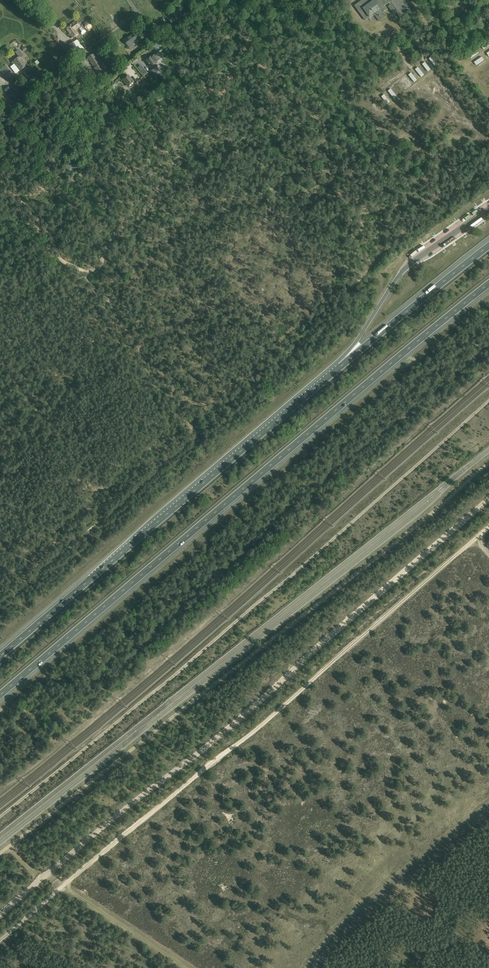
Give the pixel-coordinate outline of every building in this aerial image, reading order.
[(193,0),(181,0),(186,6),(188,4),(193,10),(195,8),(191,3),(194,1),(193,0)] [(411,9),(405,0),(362,0),(355,5),(365,20),(369,17),(369,18),(384,7),(384,6),(391,1),(398,11),(396,13),(400,17),(411,9)] [(76,21),(66,28),(73,38),(78,34),(75,30),(79,26),(76,21)] [(134,33),(124,40),(130,48),(146,37),(142,31),(136,36),(134,33)] [(73,44),(69,47),(75,55),(79,52),(73,44)] [(15,52),(19,57),(12,62),(16,68),(17,68),(19,71),(27,66),(21,58),(23,56),(18,50),(15,52)] [(469,56),(471,59),(479,54),(477,51),(469,56)] [(94,53),(87,57),(101,79),(111,73),(104,62),(100,64),(94,53)] [(157,63),(152,56),(146,61),(152,68),(157,63)] [(473,63),(476,67),(484,61),(481,57),(473,63)] [(425,62),(421,65),(428,73),(431,71),(425,62)] [(5,65),(0,69),(0,72),(7,80),(12,76),(14,75),(5,65)] [(414,71),(422,79),(425,76),(417,68),(414,71)] [(411,73),(408,76),(415,84),(418,82),(411,73)] [(129,87),(134,82),(128,75),(123,80),(129,87)] [(401,81),(407,90),(411,87),(404,79),(401,81)] [(6,119),(19,107),(22,104),(17,97),(18,97),(8,86),(0,93),(0,108),(0,112),(6,119)] [(394,100),(397,98),(390,90),(387,92),(394,100)] [(128,105),(123,100),(117,104),(122,110),(128,105)] [(65,595),(51,604),(54,607),(67,598),(65,595)]
